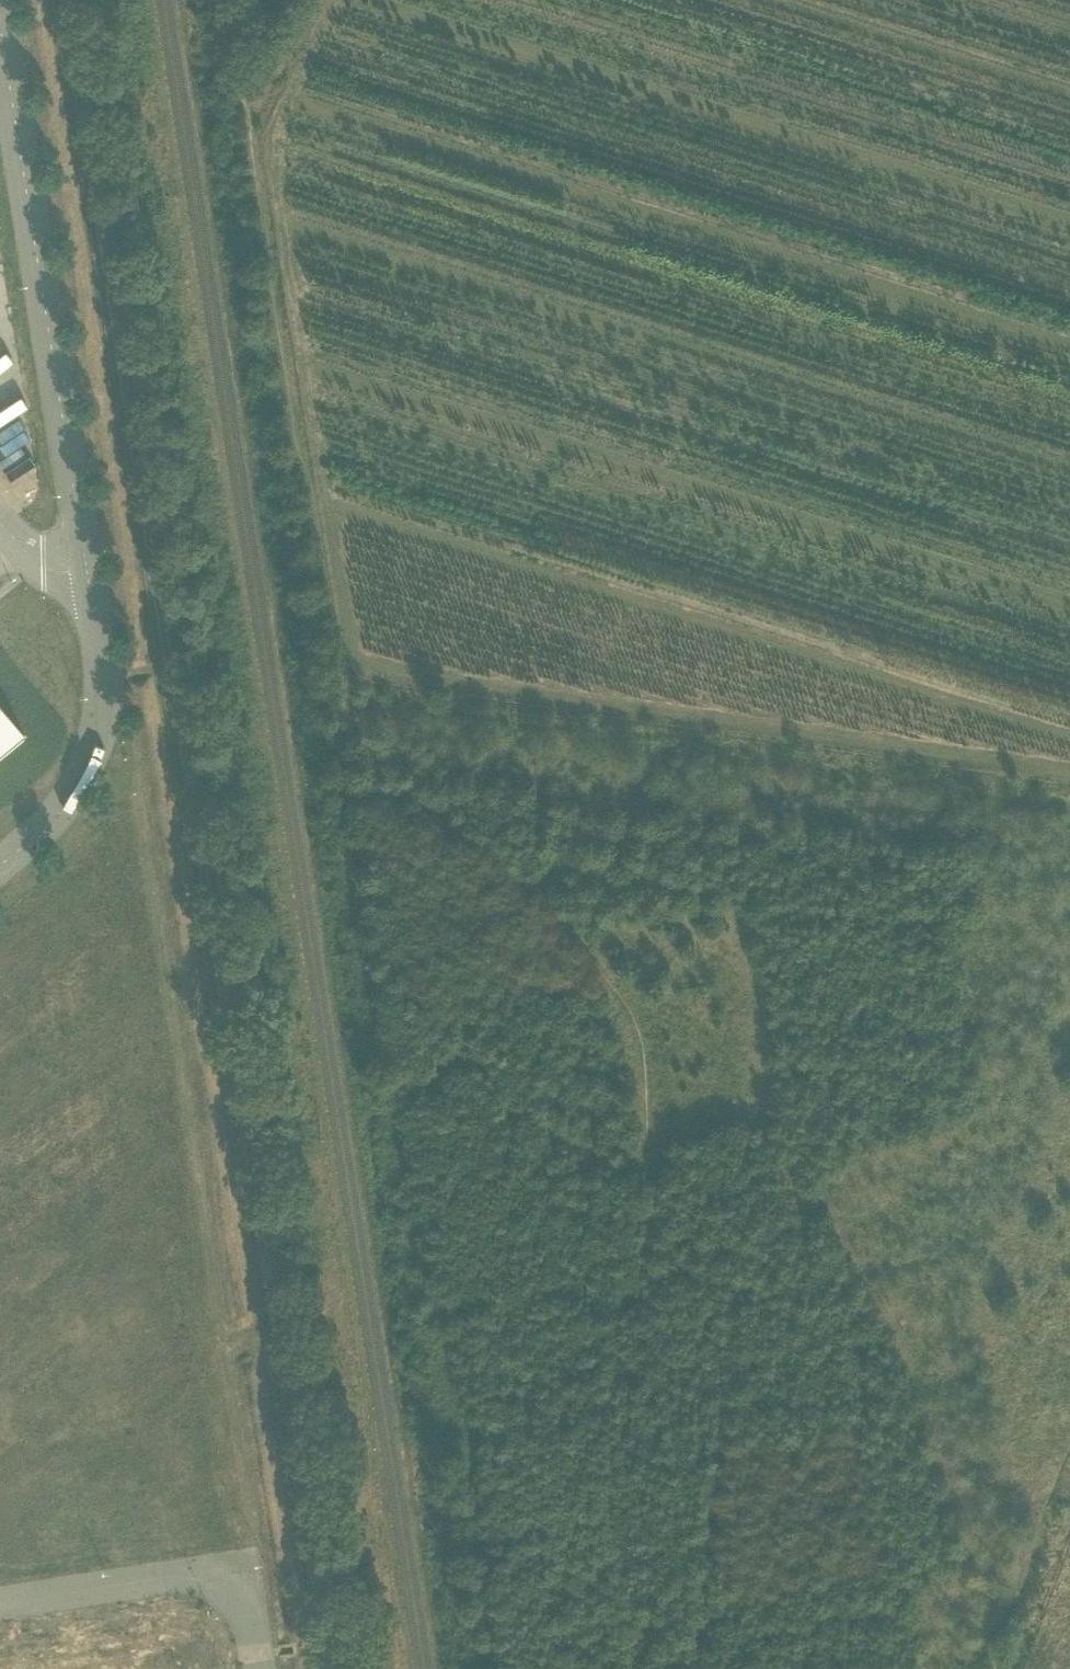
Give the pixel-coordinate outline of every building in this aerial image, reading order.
[(26,737),(24,736),(0,707),(0,759),(26,737)]
